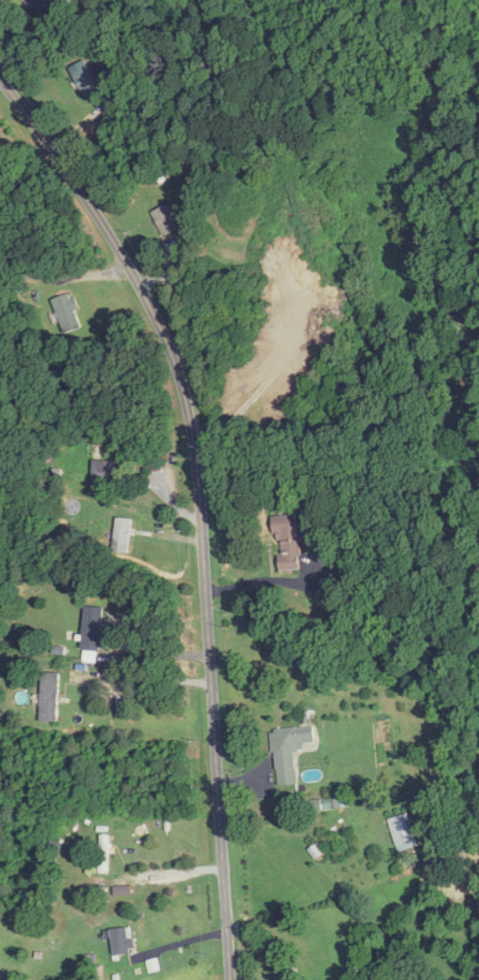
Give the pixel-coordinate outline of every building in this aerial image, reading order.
[(41,17),(59,0),(25,0),(41,17)] [(70,69),(87,99),(102,90),(85,60),(70,69)] [(164,236),(181,227),(170,203),(152,211),(164,236)] [(54,299),(66,333),(85,327),(73,292),(54,299)] [(115,486),(115,460),(93,460),(93,486),(115,486)] [(301,570),(300,515),(276,516),(278,571),(301,570)] [(134,520),(118,517),(113,552),(129,554),(134,520)] [(84,649),(111,649),(111,631),(104,631),(104,607),(85,607),(84,649)] [(59,721),(59,673),(42,673),(42,721),(59,721)] [(279,786),(298,784),(295,751),(306,749),(305,744),(316,743),(315,726),(273,731),(279,786)] [(399,852),(421,846),(413,813),(390,818),(399,852)] [(111,835),(100,835),(100,875),(111,875),(111,835)] [(136,939),(130,940),(129,928),(111,930),(114,955),(137,953),(136,939)]
